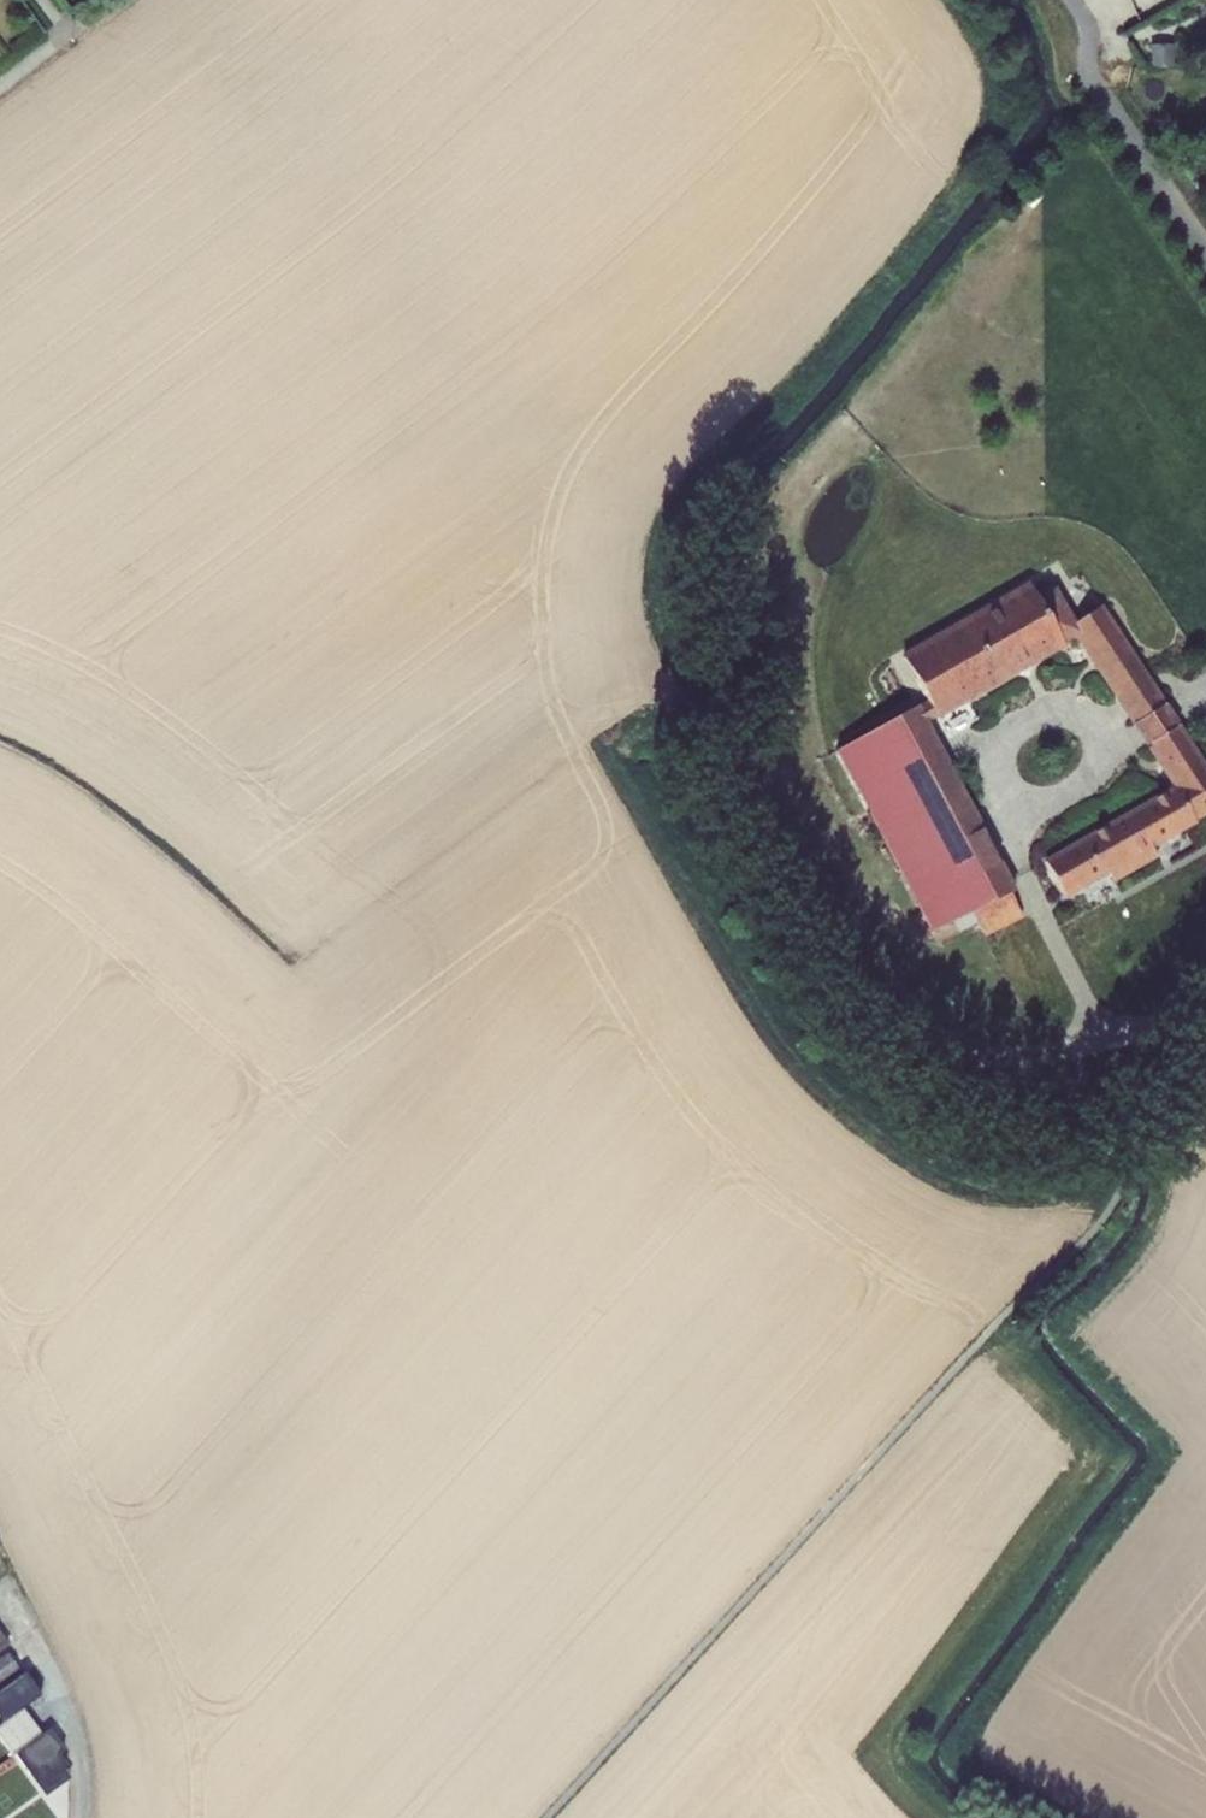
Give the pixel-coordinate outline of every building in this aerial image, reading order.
[(1150,45),(1150,69),(1173,69),(1173,45),(1150,45)] [(1028,588),(902,660),(936,718),(1074,639),(1133,725),(1165,707),(1101,608),(1072,625),(1064,611),(1053,592),(1036,602),(1028,588)] [(915,706),(835,751),(931,933),(971,913),(983,936),(1020,917),(1009,894),(1011,893),(915,706)] [(1133,725),(1171,789),(1044,860),(1064,898),(1108,875),(1114,883),(1155,862),(1150,851),(1197,824),(1196,822),(1205,816),(1205,768),(1165,707),(1133,725)] [(0,1659),(0,1683),(19,1670),(7,1654),(0,1659)] [(0,1689),(0,1693),(14,1712),(41,1692),(25,1671),(0,1689)] [(0,1723),(0,1741),(10,1754),(40,1732),(22,1707),(0,1723)] [(47,1730),(13,1756),(44,1797),(68,1779),(61,1770),(64,1768),(55,1756),(62,1750),(47,1730)]
